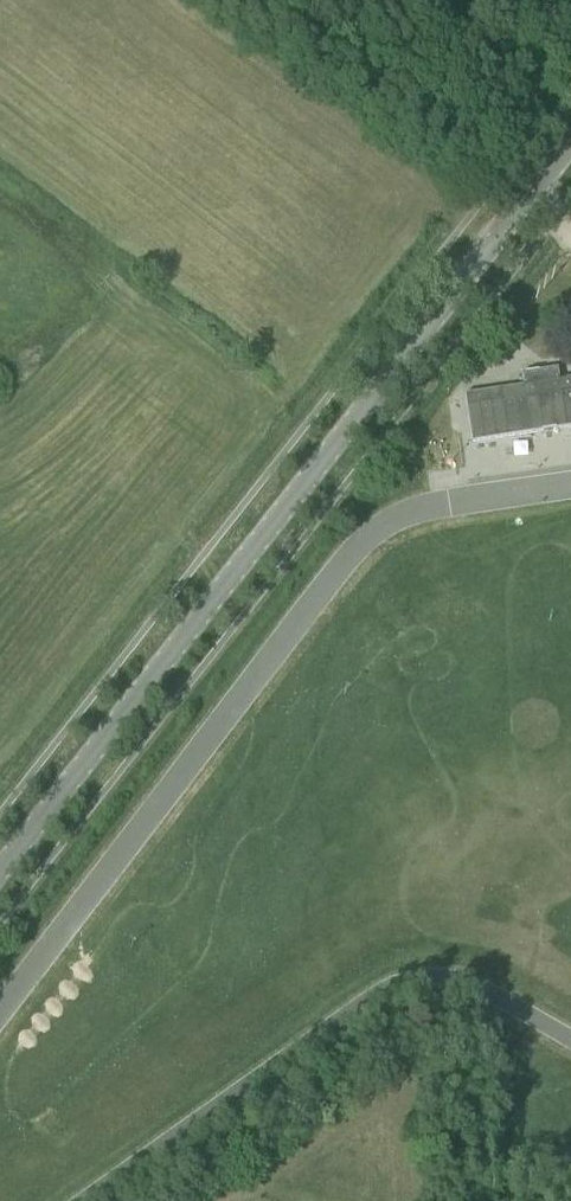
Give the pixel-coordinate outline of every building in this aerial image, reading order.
[(558,382),(556,370),(521,375),(523,387),(464,396),(471,443),(570,428),(570,387),(570,380),(558,382)]
